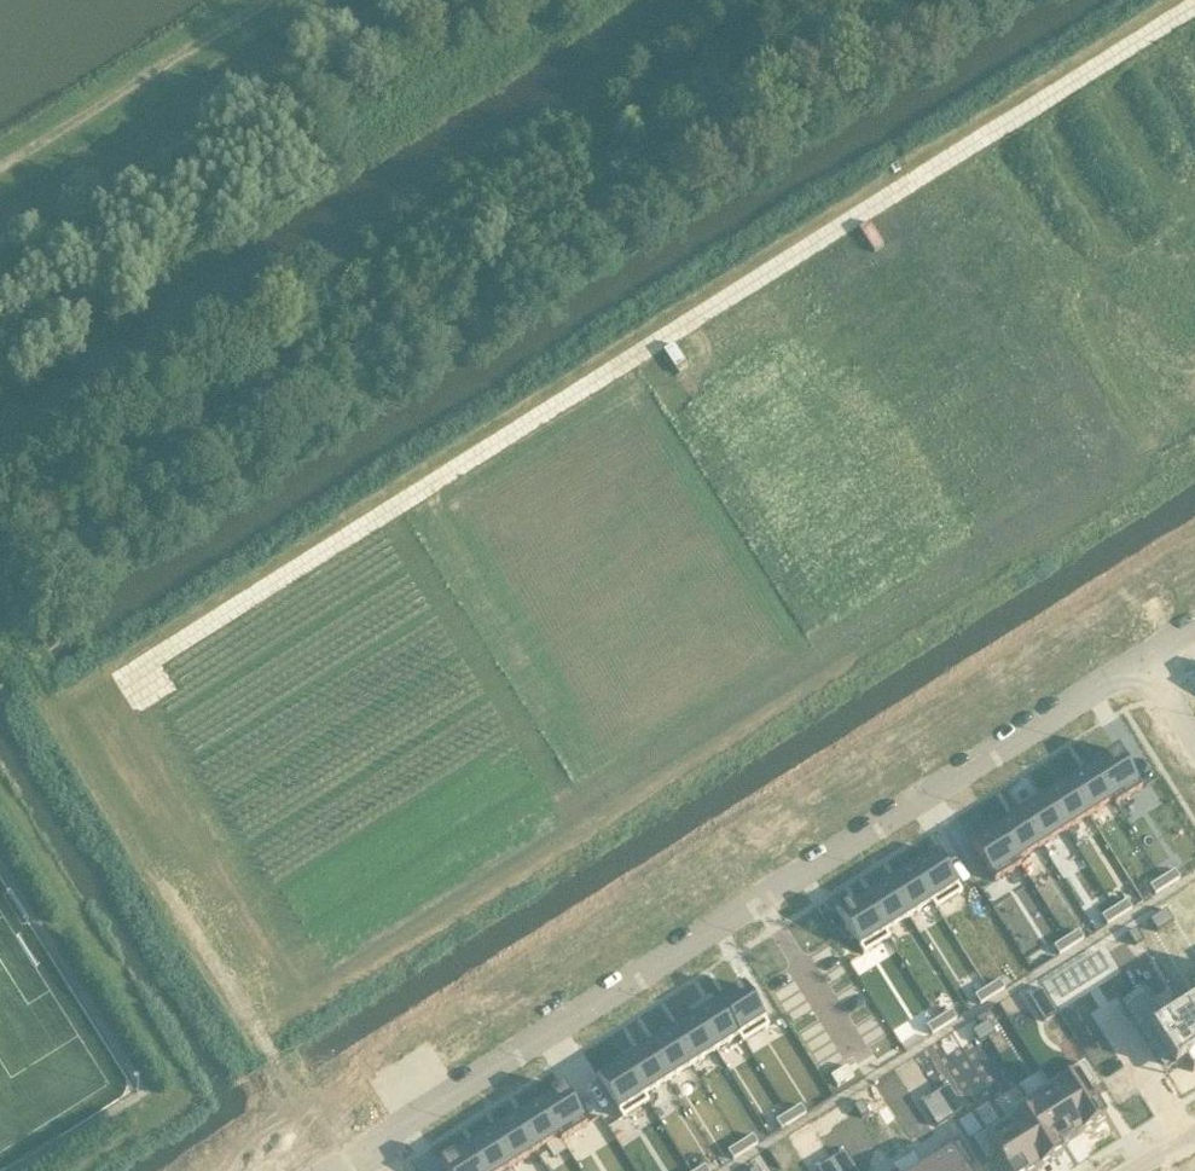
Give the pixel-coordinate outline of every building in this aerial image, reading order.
[(1117,751),(1092,766),(1114,801),(1113,802),(1115,806),(1116,805),(1141,790),(1117,751)] [(1092,766),(1068,781),(1090,816),(1113,802),(1114,801),(1092,766)] [(1068,781),(1044,797),(1066,831),(1090,816),(1068,781)] [(1044,797),(1020,812),(1042,846),(1066,831),(1044,797)] [(1020,812),(996,827),(1018,862),(1019,861),(1042,846),(1020,812)] [(996,827),(971,843),(995,882),(1020,866),(1021,865),(1019,861),(1018,862),(996,827)] [(936,852),(911,867),(933,902),(932,903),(936,909),(937,908),(962,893),(936,852)] [(911,867),(887,882),(909,917),(932,903),(933,902),(911,867)] [(1175,870),(1162,878),(1167,887),(1180,879),(1175,870)] [(1162,878),(1150,886),(1155,894),(1167,887),(1162,878)] [(887,882),(863,898),(885,932),(886,932),(909,917),(887,882)] [(863,898),(838,913),(864,954),(889,939),(890,938),(886,932),(885,932),(863,898)] [(1127,901),(1114,909),(1119,917),(1132,909),(1127,901)] [(1114,909),(1102,916),(1107,925),(1119,917),(1114,909)] [(1166,910),(1158,915),(1166,927),(1174,922),(1166,910)] [(1158,915),(1149,920),(1157,933),(1166,927),(1158,915)] [(1136,929),(1127,934),(1135,946),(1144,941),(1136,929)] [(1079,931),(1066,939),(1072,947),(1084,939),(1079,931)] [(1066,939),(1054,946),(1059,955),(1072,947),(1066,939)] [(1099,952),(1089,958),(1099,974),(1108,968),(1099,952)] [(1089,958),(1080,964),(1090,980),(1099,974),(1089,958)] [(1080,964),(1071,969),(1081,985),(1090,980),(1080,964)] [(1071,969),(1062,975),(1072,991),(1081,985),(1071,969)] [(1062,975),(1052,981),(1062,997),(1072,991),(1062,975)] [(1000,980),(987,988),(993,997),(1005,989),(1000,980)] [(743,986),(718,1001),(740,1036),(739,1037),(743,1043),(744,1042),(769,1027),(743,986)] [(987,988),(975,996),(980,1004),(993,997),(987,988)] [(1042,988),(1027,997),(1035,1010),(1043,1022),(1058,1013),(1050,1000),(1042,988)] [(718,1001),(694,1016),(716,1051),(739,1037),(740,1036),(718,1001)] [(1151,1031),(1174,1069),(1185,1061),(1193,1073),(1194,1072),(1194,1003),(1164,1022),(1151,1031)] [(952,1011),(939,1018),(944,1027),(957,1019),(952,1011)] [(694,1016),(670,1031),(692,1066),(716,1051),(694,1016)] [(939,1018),(927,1026),(932,1035),(944,1027),(939,1018)] [(989,1021),(980,1026),(988,1039),(989,1038),(996,1034),(989,1021)] [(980,1026),(972,1031),(980,1044),(988,1039),(980,1026)] [(670,1031),(646,1047),(668,1081),(692,1066),(670,1031)] [(646,1047),(622,1062),(644,1096),(645,1096),(668,1081),(646,1047)] [(622,1062),(597,1078),(623,1118),(648,1103),(649,1102),(645,1096),(644,1096),(622,1062)] [(1083,1063),(1050,1085),(1081,1135),(1105,1119),(1087,1091),(1097,1085),(1083,1063)] [(847,1066),(831,1076),(837,1087),(854,1077),(847,1066)] [(950,1084),(935,1093),(951,1119),(966,1109),(958,1097),(950,1084)] [(1028,1099),(1025,1100),(1026,1101),(1028,1100),(1059,1149),(1081,1135),(1050,1085),(1028,1099)] [(562,1087),(538,1102),(559,1137),(558,1138),(561,1142),(562,1141),(587,1125),(562,1087)] [(935,1093),(921,1102),(929,1115),(937,1128),(951,1119),(935,1093)] [(1004,1115),(1003,1116),(1006,1121),(1007,1120),(1038,1170),(1063,1155),(1059,1149),(1028,1100),(1026,1101),(1004,1115)] [(862,1101),(853,1106),(861,1119),(870,1113),(862,1101)] [(538,1102),(513,1117),(535,1152),(558,1138),(559,1137),(538,1102)] [(801,1105),(788,1113),(794,1122),(806,1114),(801,1105)] [(788,1113),(776,1121),(781,1129),(794,1122),(788,1113)] [(513,1117),(489,1132),(511,1167),(535,1152),(513,1117)] [(973,1142),(986,1163),(995,1157),(1004,1170),(1037,1170),(1038,1170),(1007,1120),(1006,1121),(973,1142)] [(465,1148),(480,1170),(505,1170),(511,1167),(489,1132),(465,1148)] [(753,1136),(740,1143),(746,1152),(758,1144),(753,1136)] [(922,1163),(925,1168),(926,1167),(928,1170),(966,1170),(974,1166),(958,1140),(923,1162),(922,1163)] [(740,1143),(728,1151),(733,1160),(746,1152),(740,1143)] [(440,1163),(445,1170),(480,1170),(465,1148),(440,1163)] [(830,1159),(838,1170),(858,1170),(853,1163),(845,1150),(830,1159)] [(816,1168),(818,1170),(838,1170),(830,1159),(816,1168)]
